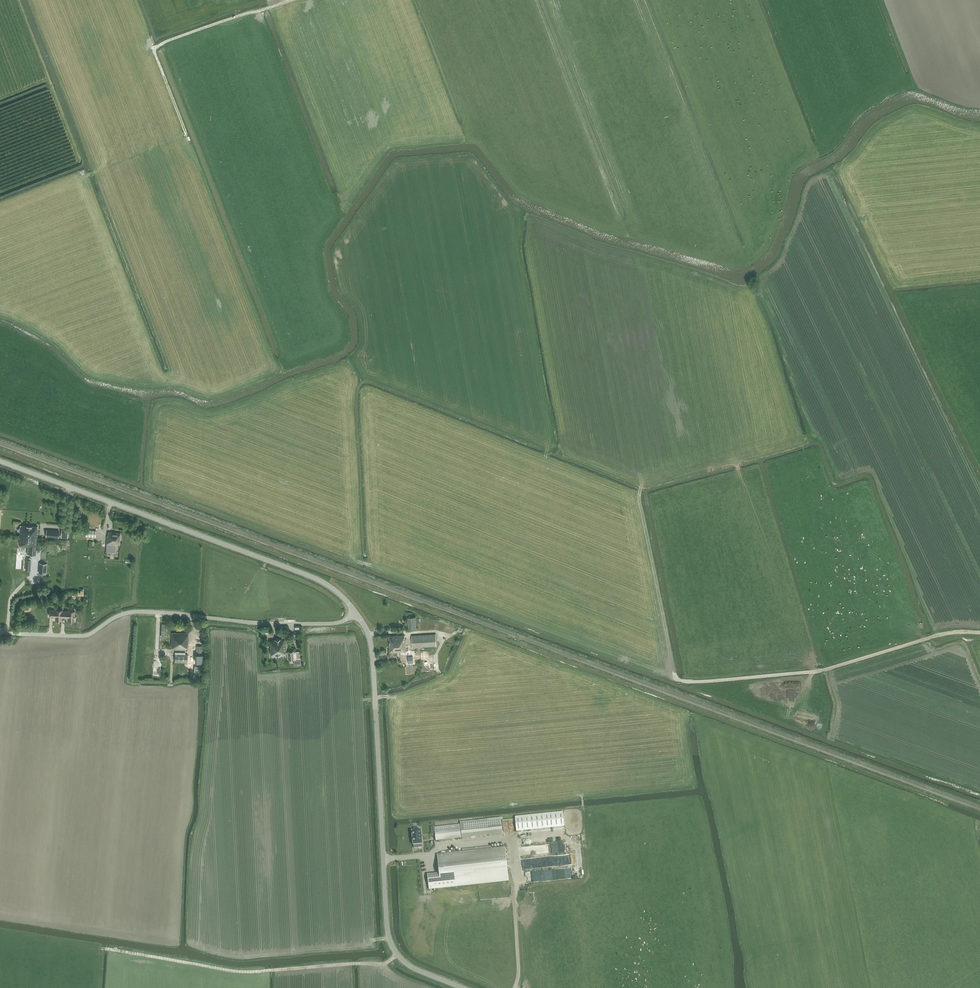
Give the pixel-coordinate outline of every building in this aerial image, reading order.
[(36,554),(37,537),(38,527),(38,526),(21,525),(21,526),(20,541),(21,541),(20,546),(30,547),(29,554),(27,554),(36,554)] [(120,545),(121,533),(109,532),(109,536),(108,535),(106,552),(115,552),(116,544),(120,545)] [(55,617),(55,620),(62,620),(62,617),(62,611),(62,610),(56,610),(50,610),(49,616),(55,617)] [(62,617),(68,617),(68,620),(74,621),(75,611),(68,610),(68,611),(62,611),(62,617)] [(409,628),(417,628),(416,616),(408,617),(409,628)] [(172,647),(186,648),(187,648),(187,644),(189,644),(189,633),(173,633),(172,647)] [(436,634),(412,635),(413,647),(437,646),(436,634)] [(405,635),(389,636),(390,652),(403,651),(406,651),(406,639),(405,639),(405,635)] [(273,640),(270,641),(271,655),(286,654),(285,639),(273,640)] [(197,646),(197,654),(202,654),(205,654),(206,654),(206,646),(197,646)] [(296,651),(288,652),(288,659),(296,659),(296,660),(294,660),(294,664),(301,664),(300,658),(300,651),(296,651)] [(449,659),(449,658),(449,656),(448,655),(446,654),(445,653),(444,653),(442,653),(440,654),(440,655),(439,656),(439,658),(439,660),(440,661),(441,663),(443,663),(444,663),(445,663),(446,663),(448,662),(448,661),(449,660),(449,659)] [(187,654),(175,654),(175,662),(187,662),(187,654)] [(460,825),(435,828),(435,829),(436,842),(461,839),(460,825)] [(414,846),(418,845),(418,848),(423,848),(421,831),(419,831),(419,828),(414,829),(414,832),(412,832),(413,837),(413,838),(413,840),(414,846)] [(440,874),(428,875),(429,889),(431,889),(434,889),(491,882),(509,881),(505,849),(492,850),(492,846),(462,849),(463,853),(438,856),(440,874)]
